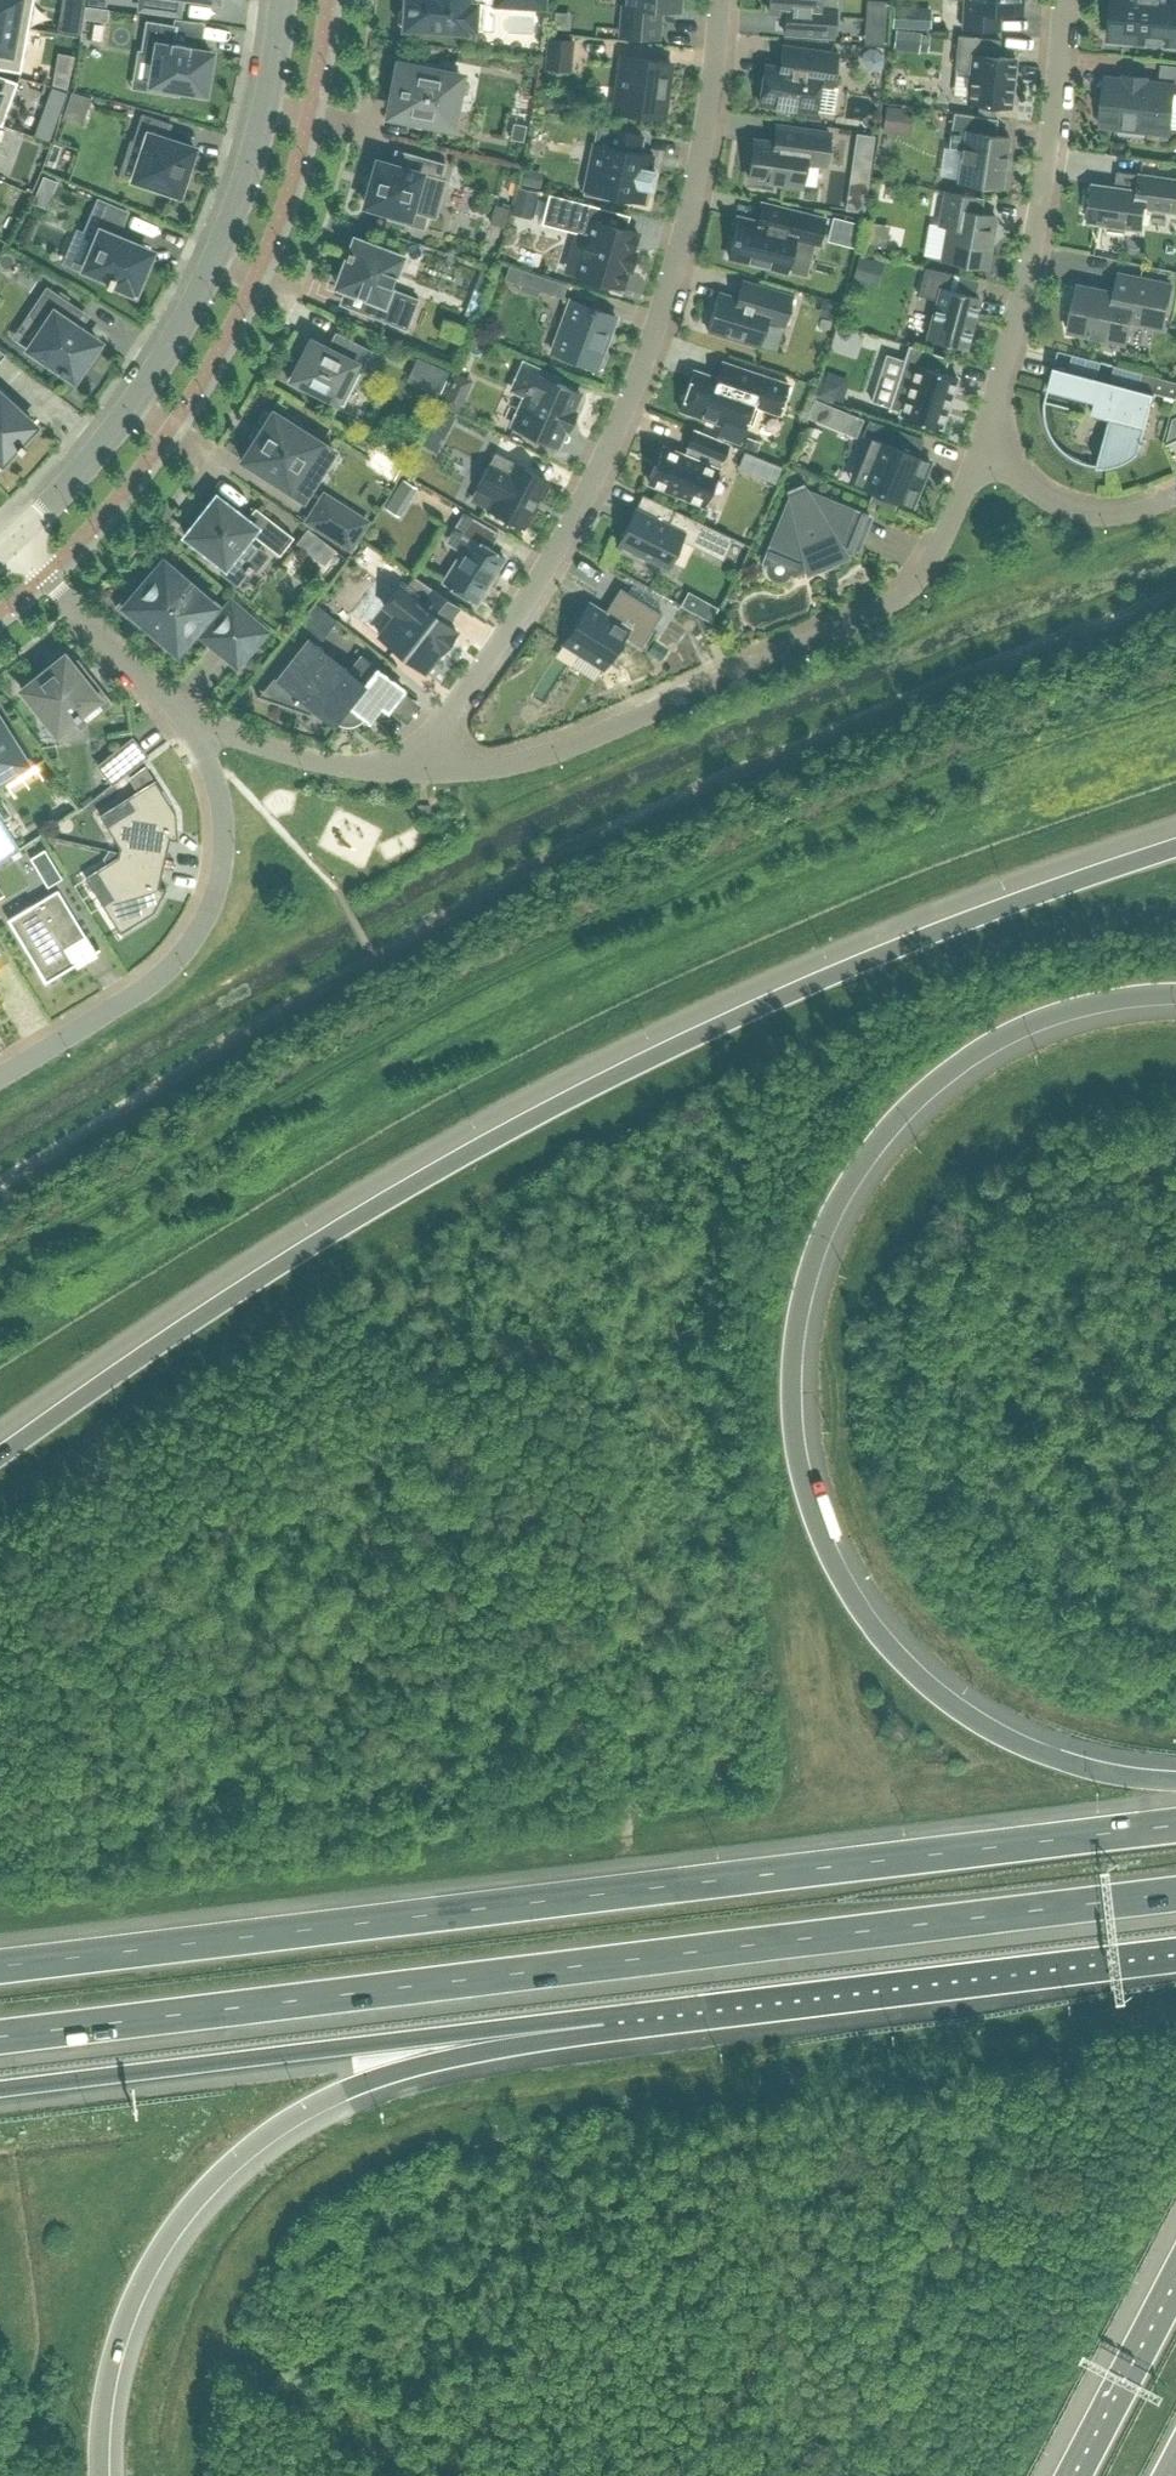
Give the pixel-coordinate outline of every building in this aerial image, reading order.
[(28,27),(33,0),(0,0),(0,22),(28,27)] [(180,0),(143,0),(142,4),(158,6),(157,9),(178,12),(180,0)] [(397,22),(403,25),(403,27),(466,31),(468,0),(404,0),(404,7),(398,10),(397,22)] [(678,10),(678,0),(628,0),(628,5),(622,5),(619,34),(658,37),(661,8),(678,10)] [(768,11),(786,12),(784,33),(834,36),(836,0),(769,0),(768,11)] [(848,13),(880,11),(880,0),(847,0),(848,13)] [(1022,4),(1022,0),(964,0),(963,27),(998,29),(999,12),(1002,12),(1003,3),(1022,4)] [(1110,39),(1175,44),(1175,0),(1113,0),(1110,39)] [(178,95),(179,88),(204,92),(210,52),(189,48),(190,44),(174,41),(177,25),(145,19),(140,51),(155,54),(150,83),(155,84),(154,91),(178,95)] [(28,27),(0,22),(0,68),(20,72),(28,27)] [(547,35),(544,66),(570,69),(573,38),(547,35)] [(970,71),(967,101),(1010,106),(1015,58),(998,56),(1000,39),(957,35),(954,69),(970,71)] [(837,54),(800,48),(783,45),(780,66),(765,64),(759,103),(814,111),(815,110),(834,113),(837,86),(832,85),(837,54)] [(1175,65),(1175,50),(1149,53),(1151,68),(1175,65)] [(614,111),(665,117),(668,92),(663,91),(665,82),(667,82),(670,61),(622,55),(614,111)] [(399,101),(395,100),(390,119),(421,127),(422,121),(452,127),(455,110),(452,109),(459,73),(439,69),(440,64),(418,60),(417,65),(397,61),(391,93),(400,95),(399,101)] [(1,125),(17,81),(0,75),(0,125),(1,125)] [(1125,80),(1107,78),(1105,100),(1100,100),(1098,117),(1103,117),(1102,124),(1149,129),(1148,136),(1156,138),(1162,139),(1168,138),(1174,85),(1145,82),(1146,77),(1126,75),(1125,80)] [(958,180),(1001,187),(1009,136),(995,134),(997,118),(953,112),(948,147),(962,149),(958,180)] [(143,143),(132,178),(179,193),(194,147),(166,138),(171,123),(141,113),(132,139),(143,143)] [(526,124),(513,122),(509,138),(523,141),(526,124)] [(609,195),(643,202),(646,186),(651,187),(655,171),(650,170),(653,154),(639,151),(642,135),(597,125),(593,143),(599,145),(595,165),(589,164),(583,193),(609,198),(609,195)] [(829,133),(798,128),(776,125),(774,142),(753,139),(753,142),(749,142),(746,160),(750,160),(748,177),(801,185),(805,160),(825,163),(829,133)] [(444,163),(419,156),(414,171),(377,160),(365,204),(389,210),(387,217),(406,223),(410,210),(434,216),(445,179),(440,178),(444,163)] [(1141,174),(1139,189),(1094,183),(1092,194),(1088,193),(1085,210),(1090,211),(1089,221),(1109,224),(1108,229),(1125,231),(1126,226),(1142,228),(1145,206),(1175,211),(1175,179),(1141,174)] [(948,226),(942,259),(986,267),(995,215),(980,212),(982,198),(946,191),(940,224),(948,226)] [(548,193),(541,222),(586,233),(575,272),(622,286),(627,267),(630,268),(635,252),(632,251),(637,232),(592,219),(595,205),(548,193)] [(130,212),(101,200),(87,234),(96,238),(83,270),(110,281),(109,284),(113,286),(115,283),(137,292),(148,267),(143,265),(149,250),(119,237),(130,212)] [(825,219),(789,209),(762,203),(757,222),(738,217),(728,256),(787,271),(793,248),(810,247),(812,241),(819,243),(825,219)] [(347,256),(336,284),(371,298),(366,313),(406,328),(417,298),(389,287),(401,255),(354,237),(349,250),(347,249),(345,255),(347,256)] [(953,274),(925,267),(918,294),(937,299),(927,338),(965,347),(978,296),(949,288),(953,274)] [(519,268),(514,282),(556,295),(560,281),(519,268)] [(1078,286),(1069,328),(1126,340),(1131,319),(1163,326),(1172,285),(1119,274),(1115,294),(1078,286)] [(792,296),(758,286),(741,281),(736,298),(718,293),(707,329),(759,345),(767,319),(784,324),(792,296)] [(43,325),(29,347),(59,368),(58,370),(64,374),(66,372),(73,377),(84,362),(87,364),(100,346),(96,343),(98,341),(73,325),(82,311),(46,287),(27,315),(43,325)] [(570,299),(551,350),(597,367),(615,316),(570,299)] [(298,358),(288,378),(300,384),(300,382),(336,400),(347,379),(354,382),(370,350),(335,332),(327,347),(310,339),(300,359),(298,358)] [(908,345),(889,407),(900,411),(899,413),(941,426),(957,376),(937,370),(942,355),(908,345)] [(512,426),(546,441),(559,447),(583,393),(555,381),(557,377),(523,361),(512,384),(528,391),(512,426)] [(1140,388),(1055,365),(1048,389),(1096,402),(1092,414),(1110,418),(1097,465),(1107,465),(1111,465),(1115,464),(1120,463),(1124,461),(1128,459),(1132,457),(1135,455),(1139,452),(1155,391),(1175,397),(1175,380),(1144,372),(1140,388)] [(778,413),(788,383),(741,367),(735,383),(693,369),(679,409),(723,424),(719,435),(739,442),(752,404),(778,413)] [(458,369),(449,395),(463,400),(472,374),(458,369)] [(1,468),(19,448),(20,449),(24,445),(19,440),(34,424),(7,400),(11,396),(0,386),(0,466),(1,468)] [(824,424),(832,406),(814,398),(806,416),(824,424)] [(241,459),(290,490),(302,498),(318,473),(333,450),(333,449),(321,441),(309,433),(312,428),(288,413),(285,418),(272,410),(260,429),(254,425),(247,436),(253,440),(241,459)] [(1175,440),(1175,416),(1174,417),(1166,445),(1175,440)] [(867,437),(859,457),(850,479),(912,504),(930,460),(916,455),(923,438),(869,420),(862,435),(867,437)] [(684,454),(663,446),(648,482),(703,504),(727,443),(694,429),(684,454)] [(490,510),(521,526),(546,479),(495,452),(476,487),(497,497),(490,510)] [(790,496),(763,561),(767,563),(766,568),(768,573),(771,577),(776,579),(782,579),(786,576),(789,572),(794,574),(800,558),(811,553),(818,571),(838,563),(836,556),(846,552),(845,551),(848,543),(857,547),(870,516),(805,490),(790,496)] [(366,521),(323,493),(306,520),(349,547),(366,521)] [(279,554),(293,536),(255,507),(246,518),(216,495),(204,509),(203,509),(195,519),(196,520),(185,535),(225,566),(235,552),(239,555),(248,542),(245,540),(251,532),(279,554)] [(724,557),(733,537),(646,495),(639,510),(635,507),(618,543),(667,567),(683,533),(697,539),(695,543),(724,557)] [(499,532),(463,512),(454,527),(470,537),(443,580),(476,601),(503,557),(489,548),(499,532)] [(142,620),(176,649),(197,624),(205,631),(203,634),(236,663),(263,631),(230,602),(225,608),(194,582),(191,585),(162,561),(137,590),(131,586),(114,605),(138,626),(142,620)] [(395,614),(379,635),(424,671),(440,650),(441,650),(455,633),(454,632),(456,629),(445,621),(458,605),(414,575),(403,588),(399,585),(383,605),(395,614)] [(588,601),(562,642),(603,668),(624,635),(640,646),(661,612),(619,586),(604,611),(588,601)] [(302,622),(316,633),(325,632),(335,620),(316,605),(302,622)] [(348,670),(308,638),(277,678),(281,682),(275,700),(257,694),(257,695),(310,713),(310,712),(309,711),(312,707),(332,722),(336,716),(339,718),(344,720),(353,719),(358,716),(359,716),(360,714),(368,720),(380,704),(387,709),(388,708),(387,707),(401,689),(402,690),(403,689),(360,655),(348,670)] [(108,703),(109,702),(100,691),(101,690),(84,669),(80,673),(65,655),(51,666),(49,664),(34,676),(35,679),(21,690),(54,730),(73,714),(75,716),(79,713),(77,710),(99,692),(108,703)] [(2,777),(1,775),(28,758),(33,765),(35,764),(15,734),(11,736),(0,719),(0,779),(2,777)] [(146,755),(132,737),(97,765),(111,782),(146,755)] [(119,847),(118,851),(164,862),(169,838),(175,839),(175,840),(177,840),(175,812),(155,779),(126,797),(133,808),(106,825),(119,847)] [(18,849),(0,820),(0,861),(18,849)] [(47,886),(62,877),(44,848),(29,857),(47,886)] [(112,896),(101,903),(119,932),(153,912),(166,887),(164,887),(158,886),(164,862),(118,851),(117,856),(95,869),(112,896)] [(32,903),(7,918),(45,981),(74,963),(64,947),(85,935),(57,888),(32,903)] [(599,1760),(600,1774),(609,1773),(608,1760),(599,1760)]
